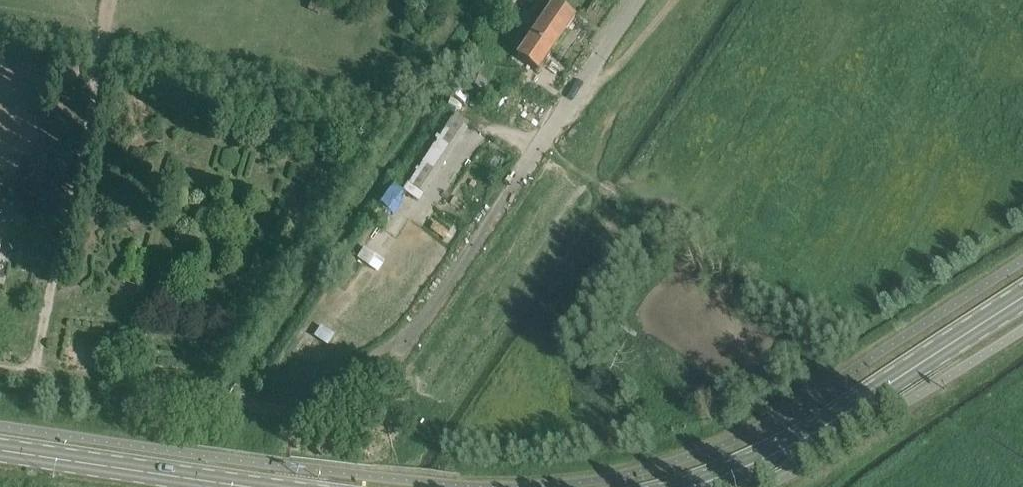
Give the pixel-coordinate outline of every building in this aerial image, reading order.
[(516,14),(519,10),(524,13),(529,5),(532,7),(537,0),(513,0),(508,8),(516,14)] [(553,7),(531,40),(551,55),(574,22),(553,7)] [(495,30),(503,35),(510,24),(503,19),(495,30)] [(537,75),(551,55),(531,40),(517,60),(537,75)] [(473,88),(485,93),(493,71),(482,66),(473,88)] [(452,120),(445,131),(460,141),(467,130),(452,120)] [(445,131),(438,142),(453,152),(460,141),(445,131)] [(423,164),(415,175),(431,185),(438,174),(423,164)] [(409,184),(408,186),(423,196),(431,185),(415,175),(409,184)] [(408,183),(403,192),(419,203),(423,196),(408,186),(409,184),(408,183)] [(41,184),(34,219),(53,223),(61,189),(41,184)]
